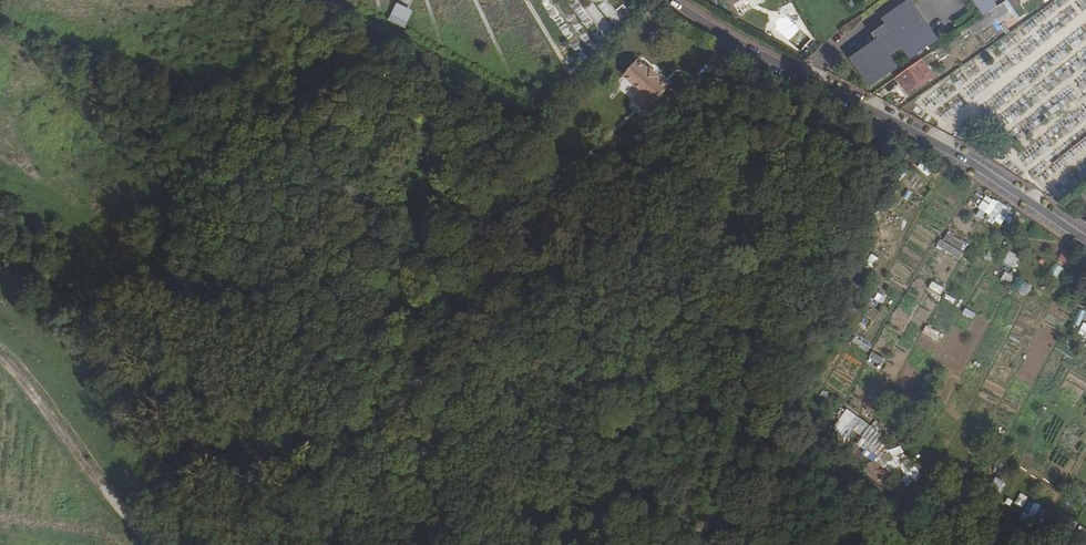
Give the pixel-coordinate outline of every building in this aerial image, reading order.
[(922,50),(920,48),(924,45),(926,48),(937,39),(909,0),(906,0),(879,20),(883,26),(887,31),(873,41),(850,57),(870,86),(882,78),(880,76),(884,73),(886,76),(897,68),(889,55),(902,46),(910,58),(922,50)] [(983,16),(996,7),(991,0),(972,0),(983,16)] [(992,28),(1011,14),(1015,19),(1019,16),(1008,0),(1005,0),(996,7),(983,16),(989,25),(992,28)] [(408,26),(416,10),(400,1),(392,18),(408,26)] [(586,8),(607,36),(613,31),(593,3),(586,8)] [(983,16),(968,26),(975,35),(989,25),(983,16)] [(869,35),(873,41),(887,31),(883,26),(869,35)] [(933,76),(921,59),(896,76),(908,93),(933,76)] [(617,128),(627,136),(646,115),(636,107),(637,105),(618,89),(606,103),(624,118),(616,127),(617,128)] [(624,138),(627,136),(617,128),(615,131),(624,138)] [(974,145),(984,152),(990,143),(979,137),(974,145)] [(979,212),(1006,223),(1012,206),(986,196),(979,212)] [(961,258),(969,241),(947,230),(939,247),(961,258)] [(1005,264),(1018,269),(1022,256),(1010,251),(1005,264)] [(931,290),(942,294),(945,285),(934,281),(931,290)] [(923,334),(940,340),(943,332),(927,325),(923,334)] [(873,352),(870,360),(884,364),(887,357),(873,352)] [(848,408),(835,428),(846,436),(854,425),(859,428),(865,419),(848,408)] [(875,446),(884,432),(872,424),(863,438),(875,446)] [(902,445),(891,449),(897,464),(908,460),(902,445)] [(909,472),(915,479),(923,473),(917,466),(909,472)]
